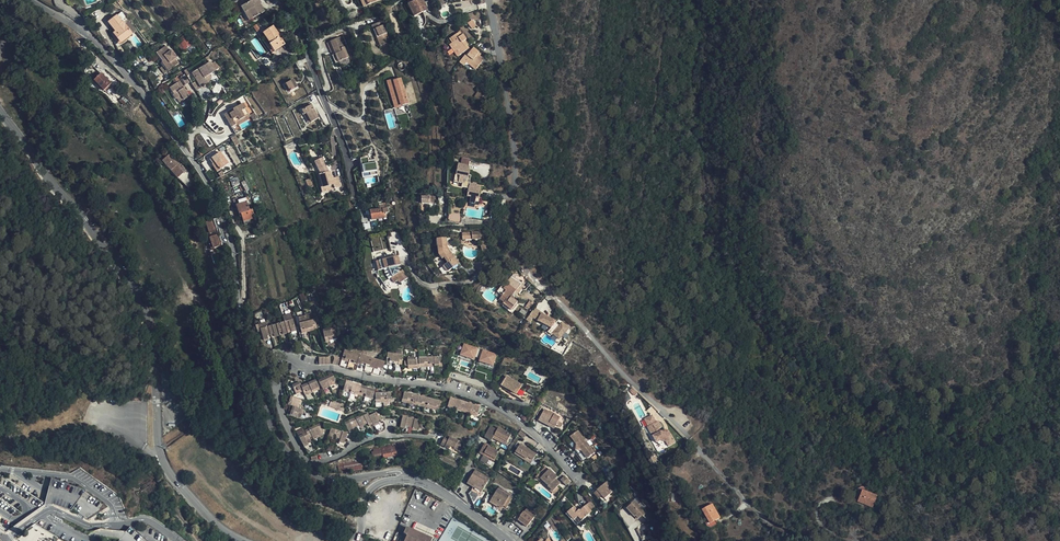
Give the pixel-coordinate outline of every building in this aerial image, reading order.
[(264,11),(260,4),(261,3),(259,0),(250,0),(251,1),(241,6),(249,20),(264,11)] [(421,12),(418,6),(423,4),(421,0),(414,0),(406,4),(412,17),(421,12)] [(123,22),(133,33),(136,31),(121,11),(116,15),(122,22),(123,22)] [(120,43),(133,33),(123,22),(122,22),(116,15),(108,22),(115,32),(113,33),(120,43)] [(472,19),(468,22),(472,28),(476,25),(472,19)] [(380,21),(374,24),(383,44),(388,42),(380,21)] [(383,44),(374,24),(370,25),(375,37),(377,37),(381,45),(383,44)] [(283,40),(273,26),(262,33),(270,44),(269,44),(274,51),(284,44),(282,41),(283,40)] [(451,44),(456,52),(457,51),(460,54),(467,49),(465,47),(467,45),(468,45),(465,41),(466,40),(463,34),(462,35),(460,32),(451,38),(454,42),(451,44)] [(181,50),(191,45),(185,35),(176,40),(181,50)] [(328,40),(337,61),(346,57),(338,36),(328,40)] [(333,62),(337,61),(328,40),(326,41),(331,53),(330,54),(333,62)] [(209,49),(213,47),(208,41),(205,43),(209,49)] [(168,65),(171,69),(179,63),(176,59),(177,57),(171,50),(170,51),(165,46),(156,53),(163,62),(166,59),(169,63),(168,65)] [(479,53),(473,48),(472,51),(470,49),(463,58),(467,61),(477,68),(484,60),(480,56),(477,55),(479,53)] [(168,71),(171,69),(168,65),(169,63),(166,59),(163,62),(161,63),(168,71)] [(298,69),(304,65),(301,59),(295,62),(298,69)] [(201,87),(208,83),(205,77),(211,74),(216,70),(211,61),(192,72),(201,87)] [(467,61),(466,63),(475,70),(477,68),(467,61)] [(134,71),(140,67),(137,63),(131,68),(134,71)] [(154,87),(160,83),(153,71),(147,74),(154,87)] [(103,90),(111,83),(101,73),(93,80),(103,90)] [(402,76),(387,80),(394,107),(409,104),(402,76)] [(175,98),(176,97),(180,95),(183,99),(189,96),(180,80),(170,86),(174,93),(173,94),(175,98)] [(290,91),(297,87),(293,80),(285,84),(290,91)] [(480,100),(484,94),(479,90),(475,96),(480,100)] [(128,101),(123,96),(119,100),(124,105),(128,101)] [(228,112),(224,115),(230,125),(234,122),(236,125),(231,127),(235,134),(241,131),(237,124),(240,122),(239,120),(249,114),(243,103),(233,109),(234,111),(229,114),(228,112)] [(306,113),(311,122),(318,118),(311,105),(301,110),(303,115),(306,113)] [(171,153),(174,157),(177,154),(171,146),(167,150),(170,153),(171,153)] [(215,162),(220,169),(228,163),(220,152),(210,159),(213,163),(215,162)] [(186,170),(174,157),(171,153),(170,153),(162,161),(171,170),(173,168),(180,175),(186,170)] [(63,163),(66,161),(61,154),(57,157),(63,163)] [(368,161),(368,157),(360,158),(362,176),(377,175),(376,160),(368,161)] [(206,171),(214,167),(212,164),(208,158),(201,163),(206,171)] [(321,174),(320,174),(324,187),(320,188),(322,192),(340,187),(338,177),(332,178),(330,171),(329,172),(323,158),(316,161),(321,174)] [(73,174),(75,172),(68,163),(66,165),(73,174)] [(468,170),(469,166),(458,164),(455,182),(463,184),(462,187),(469,189),(467,196),(471,197),(470,203),(475,204),(477,198),(479,199),(481,187),(475,186),(475,184),(470,183),(471,179),(468,178),(470,171),(468,170)] [(177,177),(180,175),(173,168),(171,170),(177,177)] [(136,192),(143,186),(134,174),(127,179),(136,192)] [(115,208),(135,193),(129,185),(109,200),(115,208)] [(239,214),(240,214),(249,211),(245,198),(238,200),(239,202),(239,204),(236,205),(239,214)] [(160,228),(163,223),(138,208),(135,212),(160,228)] [(387,208),(385,208),(380,209),(370,211),(372,220),(386,217),(386,213),(388,213),(387,208)] [(240,214),(243,221),(254,218),(252,210),(249,211),(240,214)] [(448,221),(461,224),(463,215),(449,213),(448,221)] [(222,246),(213,219),(205,221),(210,234),(214,232),(215,235),(210,237),(214,248),(222,246)] [(174,255),(177,250),(152,235),(149,240),(174,255)] [(371,240),(374,251),(383,249),(380,237),(371,240)] [(459,265),(453,257),(459,252),(454,246),(452,238),(447,239),(447,249),(439,255),(440,256),(427,265),(435,276),(441,273),(439,270),(443,267),(447,274),(452,270),(453,271),(458,268),(457,267),(459,265)] [(447,249),(447,239),(438,240),(439,255),(447,249)] [(488,243),(483,244),(481,245),(483,252),(490,250),(488,243)] [(388,273),(391,272),(388,267),(396,264),(399,264),(397,255),(375,260),(378,269),(376,270),(378,276),(380,280),(388,273)] [(187,283),(190,278),(165,262),(162,267),(187,283)] [(150,291),(159,287),(150,264),(141,268),(150,291)] [(443,276),(447,274),(443,267),(439,270),(441,273),(443,276)] [(392,275),(392,274),(390,275),(387,279),(391,276),(394,281),(396,280),(398,282),(407,277),(402,269),(399,271),(392,275)] [(390,275),(392,274),(391,272),(388,273),(380,280),(381,282),(387,279),(390,275)] [(511,297),(519,287),(508,281),(505,284),(506,285),(503,288),(501,286),(497,292),(502,296),(498,301),(511,310),(517,302),(511,297)] [(198,302),(180,291),(177,295),(195,306),(198,302)] [(553,325),(554,323),(555,322),(541,315),(537,322),(551,329),(554,331),(552,335),(558,340),(567,330),(561,325),(559,327),(557,328),(553,325)] [(314,318),(299,322),(302,333),(317,329),(314,318)] [(293,319),(284,322),(286,328),(290,327),(291,329),(291,330),(296,329),(293,319)] [(286,328),(284,322),(276,324),(278,331),(282,330),(283,331),(283,333),(288,332),(287,330),(286,328)] [(278,331),(276,324),(268,327),(270,333),(274,332),(274,334),(275,336),(279,334),(279,332),(278,331)] [(270,333),(268,327),(260,329),(263,339),(268,338),(267,336),(267,334),(270,333)] [(331,337),(338,335),(336,327),(325,330),(327,338),(331,337)] [(479,346),(465,343),(462,355),(475,359),(479,346)] [(497,352),(484,348),(480,360),(494,364),(497,352)] [(352,360),(354,353),(347,351),(344,358),(352,360)] [(395,361),(396,353),(388,352),(387,360),(395,361)] [(360,362),(362,355),(354,353),(352,360),(360,362)] [(403,354),(396,353),(395,361),(402,362),(403,354)] [(356,371),(359,364),(351,362),(344,360),(344,358),(336,355),(333,363),(356,371)] [(368,365),(370,358),(362,355),(360,362),(368,365)] [(442,355),(434,355),(435,363),(443,363),(442,355)] [(320,356),(320,364),(331,364),(331,356),(320,356)] [(420,364),(420,356),(408,357),(408,365),(413,365),(420,364)] [(377,368),(379,361),(370,358),(368,365),(377,368)] [(386,363),(379,361),(377,368),(384,370),(386,363)] [(373,375),(375,369),(367,367),(366,367),(360,365),(359,370),(373,375)] [(333,374),(326,377),(328,382),(331,381),(332,384),(337,382),(333,374)] [(328,382),(326,377),(319,381),(323,390),(330,386),(328,382)] [(315,380),(308,383),(312,391),(315,389),(314,386),(317,384),(315,380)] [(352,391),(354,384),(346,381),(344,389),(352,391)] [(303,389),(302,386),(299,382),(292,385),(295,390),(298,388),(299,391),(303,389)] [(312,391),(308,383),(302,386),(303,389),(304,391),(307,389),(309,392),(312,391)] [(359,385),(354,384),(352,391),(359,393),(361,386),(359,385)] [(368,388),(361,386),(359,393),(366,395),(368,388)] [(375,390),(368,388),(366,395),(373,398),(375,390)] [(410,401),(412,393),(404,391),(403,399),(410,401)] [(417,403),(419,395),(412,393),(410,401),(417,403)] [(425,404),(427,396),(419,395),(417,403),(425,404)] [(299,404),(301,399),(291,396),(288,404),(293,406),(295,406),(296,403),(298,404),(299,404)] [(432,406),(434,398),(427,396),(425,404),(432,406)] [(456,407),(459,399),(451,397),(449,404),(456,407)] [(442,400),(434,398),(432,406),(440,408),(442,400)] [(464,409),(466,402),(459,399),(456,407),(464,409)] [(341,410),(343,405),(332,401),(330,406),(341,410)] [(471,412),(474,404),(466,402),(464,409),(471,412)] [(481,407),(474,404),(471,412),(478,414),(481,407)] [(295,406),(293,406),(290,414),(297,416),(298,413),(300,413),(301,414),(303,409),(297,407),(295,406)] [(550,423),(556,425),(560,417),(544,410),(539,422),(549,426),(550,423)] [(373,422),(374,424),(378,422),(378,421),(377,419),(380,417),(377,411),(369,415),(373,422)] [(367,421),(368,422),(369,424),(373,422),(369,415),(368,413),(361,417),(364,422),(367,421)] [(360,426),(365,424),(364,422),(361,417),(360,415),(352,419),(355,425),(359,423),(360,425),(360,426)] [(410,423),(412,417),(403,415),(401,424),(406,425),(407,422),(410,423)] [(656,443),(657,443),(661,440),(665,442),(668,446),(668,447),(675,444),(668,431),(664,430),(660,432),(659,429),(661,428),(658,421),(656,422),(653,416),(644,420),(648,427),(647,428),(656,443)] [(420,419),(412,417),(410,423),(414,424),(413,426),(413,427),(418,428),(420,419)] [(352,426),(355,425),(352,419),(345,422),(349,432),(354,430),(353,428),(352,426)] [(321,422),(313,427),(318,436),(322,434),(321,431),(324,429),(321,422)] [(511,433),(490,425),(484,437),(491,440),(492,439),(506,445),(511,433)] [(318,436),(313,427),(305,431),(306,433),(308,436),(312,433),(313,435),(315,437),(318,436)] [(339,436),(341,430),(332,427),(329,436),(334,438),(334,437),(335,434),(339,436)] [(518,433),(518,434),(523,438),(527,434),(521,429),(519,433),(518,433)] [(349,432),(341,430),(339,436),(342,437),(341,439),(341,440),(345,442),(349,432)] [(575,444),(583,438),(577,431),(569,437),(575,444)] [(308,436),(306,433),(299,436),(304,445),(308,443),(307,440),(306,439),(309,437),(308,436)] [(449,436),(448,439),(443,437),(440,444),(457,452),(462,441),(449,436)] [(585,441),(583,438),(575,444),(578,447),(585,441)] [(588,444),(585,441),(578,447),(580,450),(588,444)] [(480,453),(484,455),(489,458),(494,461),(501,448),(491,442),(489,445),(485,443),(480,453)] [(391,446),(374,449),(374,451),(371,452),(372,457),(382,455),(383,457),(387,457),(388,459),(392,458),(392,456),(397,454),(397,453),(407,451),(406,443),(398,444),(398,445),(392,446),(391,446)] [(529,456),(533,459),(537,454),(520,444),(514,453),(519,456),(520,454),(527,458),(529,456)] [(594,452),(588,444),(580,450),(587,458),(594,452)] [(531,463),(533,459),(529,456),(527,458),(520,454),(519,456),(531,463)] [(489,458),(484,455),(480,461),(485,464),(489,458)] [(361,461),(345,464),(346,471),(362,468),(361,461)] [(346,471),(345,464),(335,466),(336,473),(346,471)] [(552,482),(556,487),(560,483),(555,479),(557,477),(549,469),(542,475),(540,478),(548,486),(552,482)] [(475,470),(467,484),(473,487),(471,491),(480,496),(490,478),(475,470)] [(570,481),(565,476),(561,480),(566,486),(570,481)] [(608,480),(596,490),(601,496),(604,499),(615,489),(608,480)] [(552,491),(556,487),(552,482),(548,486),(552,491)] [(497,489),(489,502),(496,506),(497,505),(502,508),(509,496),(497,489)] [(601,496),(596,490),(593,493),(597,499),(601,496)] [(861,502),(869,506),(875,509),(880,498),(866,491),(862,499),(861,502)] [(645,513),(636,504),(634,505),(633,504),(632,505),(630,504),(625,508),(633,517),(634,516),(636,519),(640,516),(641,517),(645,513)] [(710,524),(716,520),(720,518),(712,504),(702,510),(707,520),(710,524)] [(574,506),(567,511),(578,523),(591,511),(586,505),(580,509),(579,508),(578,510),(574,506)] [(526,527),(537,514),(528,507),(524,512),(523,512),(521,514),(518,512),(513,518),(517,521),(517,520),(526,527)] [(89,532),(95,536),(98,538),(119,540),(118,540),(146,540),(129,527),(124,532),(111,530),(100,529),(94,531),(89,532)] [(406,527),(400,540),(431,540),(432,539),(406,527)]
